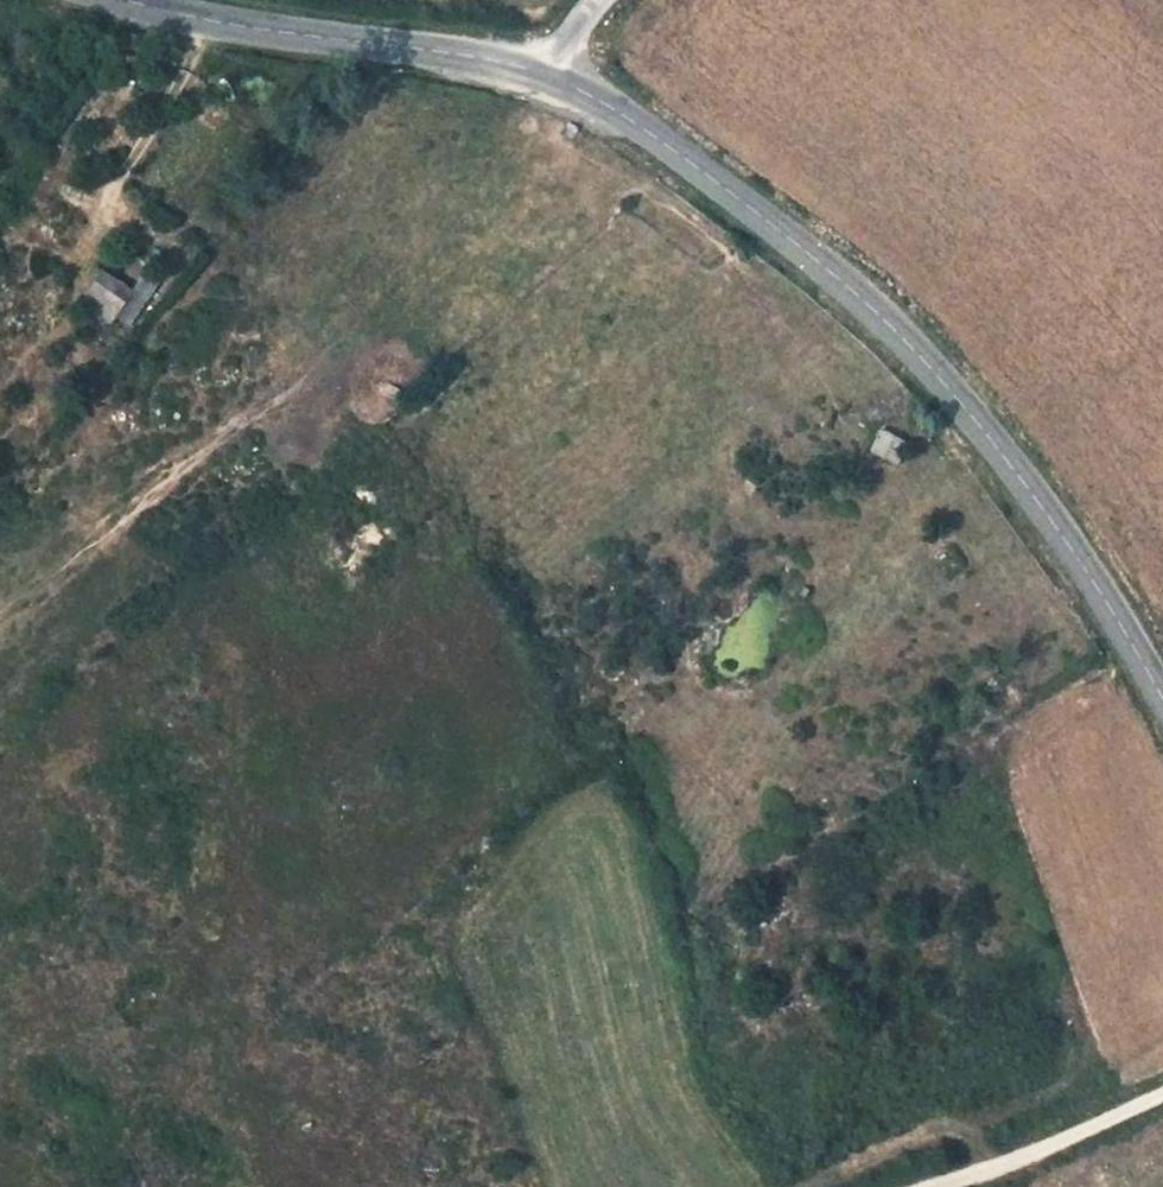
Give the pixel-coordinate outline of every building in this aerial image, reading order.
[(145,39),(123,33),(120,44),(142,50),(145,39)] [(108,321),(126,292),(99,275),(81,304),(108,321)] [(905,447),(881,433),(871,451),(895,465),(905,447)]
